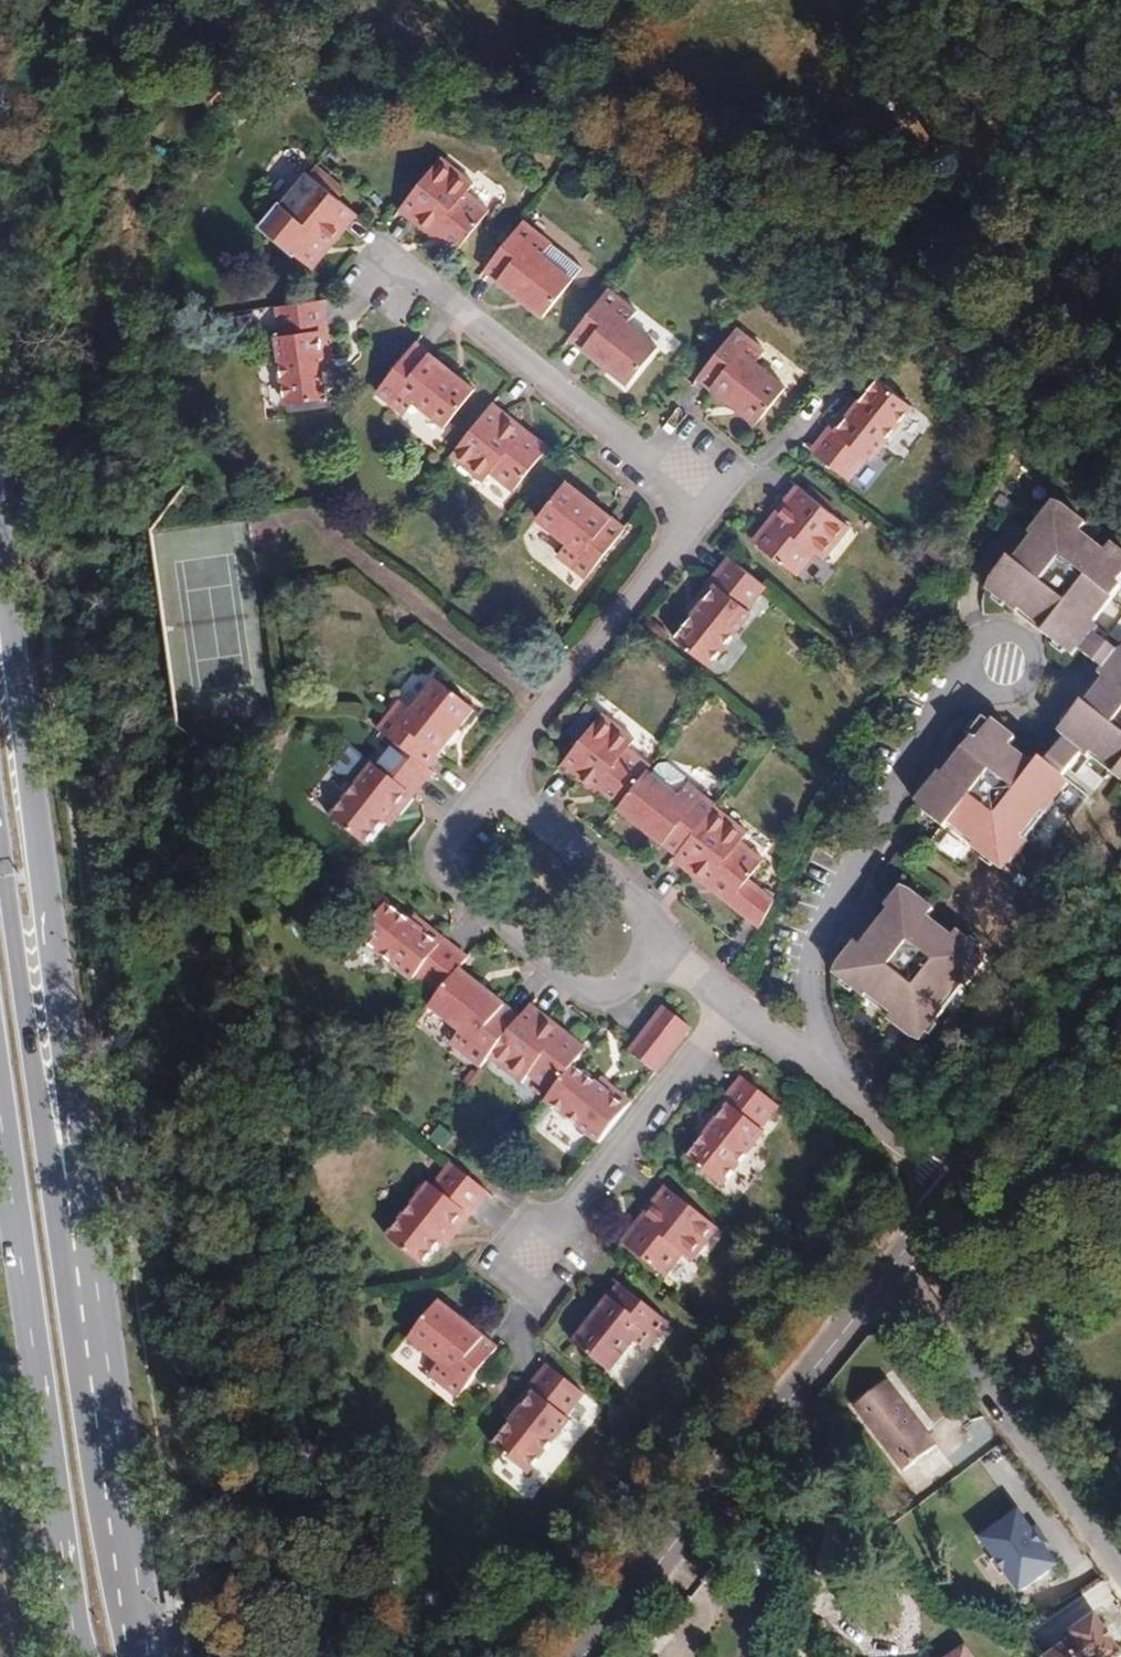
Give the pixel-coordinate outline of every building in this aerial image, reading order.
[(440,157),(399,209),(432,235),(437,229),(460,247),(489,210),(466,192),(473,183),(440,157)] [(330,246),(357,214),(306,172),(280,204),(288,211),(269,234),(306,264),(324,241),(330,246)] [(523,220),(484,270),(513,292),(515,290),(526,299),(524,302),(543,317),(572,280),(542,256),(552,243),(523,220)] [(455,253),(460,247),(437,229),(432,235),(455,253)] [(324,241),(306,264),(312,269),(330,246),(324,241)] [(542,256),(572,280),(582,267),(552,243),(542,256)] [(608,288),(569,338),(598,360),(600,358),(612,367),(610,369),(629,384),(658,348),(627,323),(637,311),(608,288)] [(513,292),(524,302),(526,299),(515,290),(513,292)] [(286,405),(330,398),(326,369),(324,354),(330,353),(323,300),(277,307),(281,336),(276,337),(286,405)] [(736,328),(697,378),(726,400),(728,398),(739,407),(737,409),(757,425),(786,388),(755,363),(765,351),(736,328)] [(444,365),(415,342),(376,392),(405,414),(415,402),(445,426),(475,389),(456,374),(454,377),(442,368),(444,365)] [(333,368),(330,353),(324,354),(326,369),(333,368)] [(598,360),(610,369),(612,367),(600,358),(598,360)] [(454,377),(456,374),(444,365),(442,368),(454,377)] [(913,406),(878,378),(859,402),(850,414),(844,409),(811,451),(848,480),(866,456),(870,460),(913,406)] [(854,397),(844,409),(850,414),(859,402),(854,397)] [(726,400),(737,409),(739,407),(728,398),(726,400)] [(525,429),(492,403),(451,455),(484,481),(490,472),(513,490),(543,453),(520,435),(525,429)] [(520,435),(543,453),(548,447),(525,429),(520,435)] [(586,578),(625,528),(597,506),(595,508),(583,499),(585,497),(566,482),(537,518),(568,543),(558,555),(586,578)] [(849,526),(797,485),(771,518),(777,523),(759,546),(797,575),(815,552),(823,559),(849,526)] [(597,506),(585,497),(583,499),(595,508),(597,506)] [(1063,507),(1054,503),(1039,522),(1046,528),(1063,507)] [(991,580),(1012,596),(1006,603),(1018,612),(1020,609),(1045,629),(1042,633),(1054,642),(1060,635),(1081,652),(1100,628),(1094,623),(1120,589),(1120,583),(1119,582),(1120,579),(1120,552),(1111,544),(1105,552),(1081,533),(1087,525),(1063,507),(1046,528),(1039,522),(1030,534),(1033,536),(1014,561),(1009,557),(991,580)] [(753,541),(759,546),(777,523),(771,518),(753,541)] [(692,614),(674,638),(709,665),(751,612),(747,609),(766,585),(729,557),(697,598),(702,602),(692,614)] [(1012,596),(991,580),(988,589),(1006,603),(1012,596)] [(702,602),(697,598),(687,610),(692,614),(702,602)] [(1081,652),(1060,635),(1054,642),(1073,657),(1081,652)] [(1089,754),(1091,751),(1117,771),(1114,775),(1120,780),(1120,653),(1119,651),(1100,675),(1104,679),(1085,703),(1081,701),(1072,712),(1079,718),(1065,735),(1089,754)] [(394,744),(427,770),(450,741),(447,739),(456,727),(459,729),(474,710),(437,681),(413,712),(400,702),(377,731),(394,744)] [(599,717),(585,706),(567,729),(580,740),(599,717)] [(1059,730),(1065,735),(1079,718),(1072,712),(1059,730)] [(580,740),(560,765),(593,791),(598,785),(621,803),(647,770),(651,766),(628,748),(634,739),(601,713),(599,717),(580,740)] [(992,720),(976,740),(972,737),(943,774),(940,772),(931,784),(938,789),(922,809),(946,827),(949,823),(974,842),(971,845),(983,854),(988,847),(1010,864),(1028,840),(1022,836),(1041,811),(1045,814),(1054,802),(1047,797),(1063,777),(1039,759),(1034,766),(1009,747),(1016,739),(992,720)] [(450,741),(459,729),(456,727),(447,739),(450,741)] [(330,819),(365,846),(383,823),(393,810),(398,814),(431,773),(427,770),(394,744),(376,768),(372,765),(330,819)] [(651,773),(678,794),(686,783),(687,776),(668,761),(659,762),(651,773)] [(649,831),(677,853),(715,806),(716,804),(688,782),(686,783),(678,794),(651,773),(647,770),(621,803),(618,807),(637,822),(639,819),(651,828),(649,831)] [(1047,797),(1054,802),(1068,785),(1063,777),(1047,797)] [(922,809),(938,789),(931,784),(917,801),(922,809)] [(618,807),(621,803),(598,785),(593,791),(616,809),(618,807)] [(677,853),(674,858),(706,884),(711,878),(751,910),(761,889),(748,879),(764,859),(741,841),(747,832),(715,806),(677,853)] [(389,827),(398,814),(393,810),(383,823),(389,827)] [(639,819),(637,822),(649,831),(651,828),(639,819)] [(983,854),(1002,869),(1010,864),(988,847),(983,854)] [(747,917),(751,910),(711,878),(706,884),(747,917)] [(747,917),(760,927),(774,900),(761,889),(751,910),(747,917)] [(894,913),(911,892),(902,889),(887,908),(890,910),(894,913)] [(860,982),(854,989),(866,998),(869,994),(893,1013),(888,1019),(912,1038),(928,1017),(935,1022),(945,1010),(941,1008),(960,983),(966,988),(984,964),(963,948),(969,941),(957,931),(953,937),(928,918),(934,910),(911,892),(894,913),(890,910),(862,946),(857,942),(838,965),(860,982)] [(410,922),(387,903),(359,938),(412,981),(415,977),(439,995),(459,970),(468,959),(426,926),(422,931),(410,922)] [(422,931),(426,926),(414,916),(410,922),(422,931)] [(988,955),(969,941),(963,948),(984,964),(988,955)] [(835,974),(854,989),(860,982),(838,965),(835,974)] [(487,1056),(518,1017),(490,994),(488,997),(476,987),(478,985),(459,970),(439,995),(430,1006),(461,1031),(451,1043),(479,1066),(487,1056)] [(490,994),(478,985),(476,987),(488,997),(490,994)] [(561,1030),(528,1004),(518,1017),(487,1056),(520,1082),(527,1073),(552,1093),(574,1065),(581,1056),(556,1036),(561,1030)] [(656,1073),(692,1027),(665,1006),(629,1052),(656,1073)] [(921,1041),(935,1022),(928,1017),(912,1038),(921,1041)] [(556,1036),(581,1056),(586,1050),(561,1030),(556,1036)] [(597,1084),(574,1065),(552,1093),(546,1100),(600,1143),(632,1103),(613,1088),(609,1093),(597,1084)] [(705,1135),(686,1158),(721,1186),(764,1133),(760,1129),(779,1106),(742,1077),(709,1119),(714,1123),(705,1135)] [(609,1093),(613,1088),(601,1079),(597,1084),(609,1093)] [(714,1123),(709,1119),(700,1131),(705,1135),(714,1123)] [(386,1238),(421,1266),(440,1242),(449,1230),(454,1234),(487,1193),(451,1164),(432,1187),(429,1184),(386,1238)] [(718,1228),(666,1187),(640,1220),(646,1224),(628,1247),(665,1277),(683,1254),(692,1261),(718,1228)] [(622,1243),(628,1247),(646,1224),(640,1220),(622,1243)] [(445,1246),(454,1234),(449,1230),(440,1242),(445,1246)] [(669,1322),(620,1283),(597,1312),(600,1314),(590,1325),(588,1323),(573,1342),(610,1371),(634,1341),(646,1351),(669,1322)] [(460,1398),(499,1349),(470,1326),(468,1329),(456,1320),(458,1317),(439,1302),(410,1339),(441,1363),(431,1376),(460,1398)] [(597,1312),(588,1323),(590,1325),(600,1314),(597,1312)] [(470,1326),(458,1317),(456,1320),(468,1329),(470,1326)] [(510,1422),(492,1445),(527,1473),(569,1420),(565,1417),(584,1393),(548,1364),(515,1406),(520,1410),(510,1422)] [(887,1380),(854,1406),(904,1471),(933,1448),(923,1435),(927,1432),(887,1380)] [(520,1410),(515,1406),(505,1418),(510,1422),(520,1410)] [(978,1418),(959,1432),(970,1447),(989,1433),(978,1418)] [(941,1431),(935,1436),(941,1443),(902,1476),(916,1493),(961,1454),(941,1431)] [(1067,1563),(1024,1504),(981,1535),(1024,1594),(1067,1563)] [(1047,1656),(1119,1656),(1120,1656),(1120,1642),(1103,1617),(1047,1656)] [(965,1648),(952,1656),(972,1656),(965,1648)]
